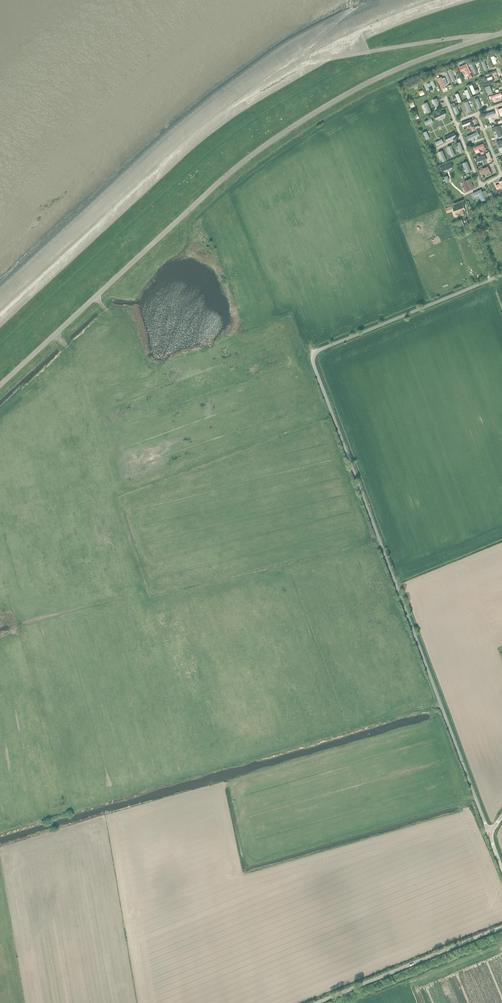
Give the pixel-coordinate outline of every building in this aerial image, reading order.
[(466,64),(459,67),(460,71),(464,69),(466,74),(470,72),(466,64)] [(423,82),(426,90),(435,86),(432,79),(423,82)] [(500,92),(491,96),(494,102),(497,101),(496,98),(501,96),(500,92)] [(494,116),(491,110),(489,111),(492,120),(497,118),(496,115),(494,116)] [(501,136),(497,126),(492,128),(493,132),(496,131),(498,137),(501,136)] [(475,131),(464,136),(466,140),(468,139),(470,143),(476,140),(474,136),(477,135),(475,131)] [(478,170),(481,175),(489,171),(487,166),(478,170)] [(467,178),(458,182),(463,191),(471,187),(467,178)] [(486,199),(481,189),(473,193),(475,197),(479,195),(482,201),(486,199)] [(466,213),(462,202),(452,206),(455,214),(460,212),(461,215),(463,214),(464,214),(464,213),(466,213)]
